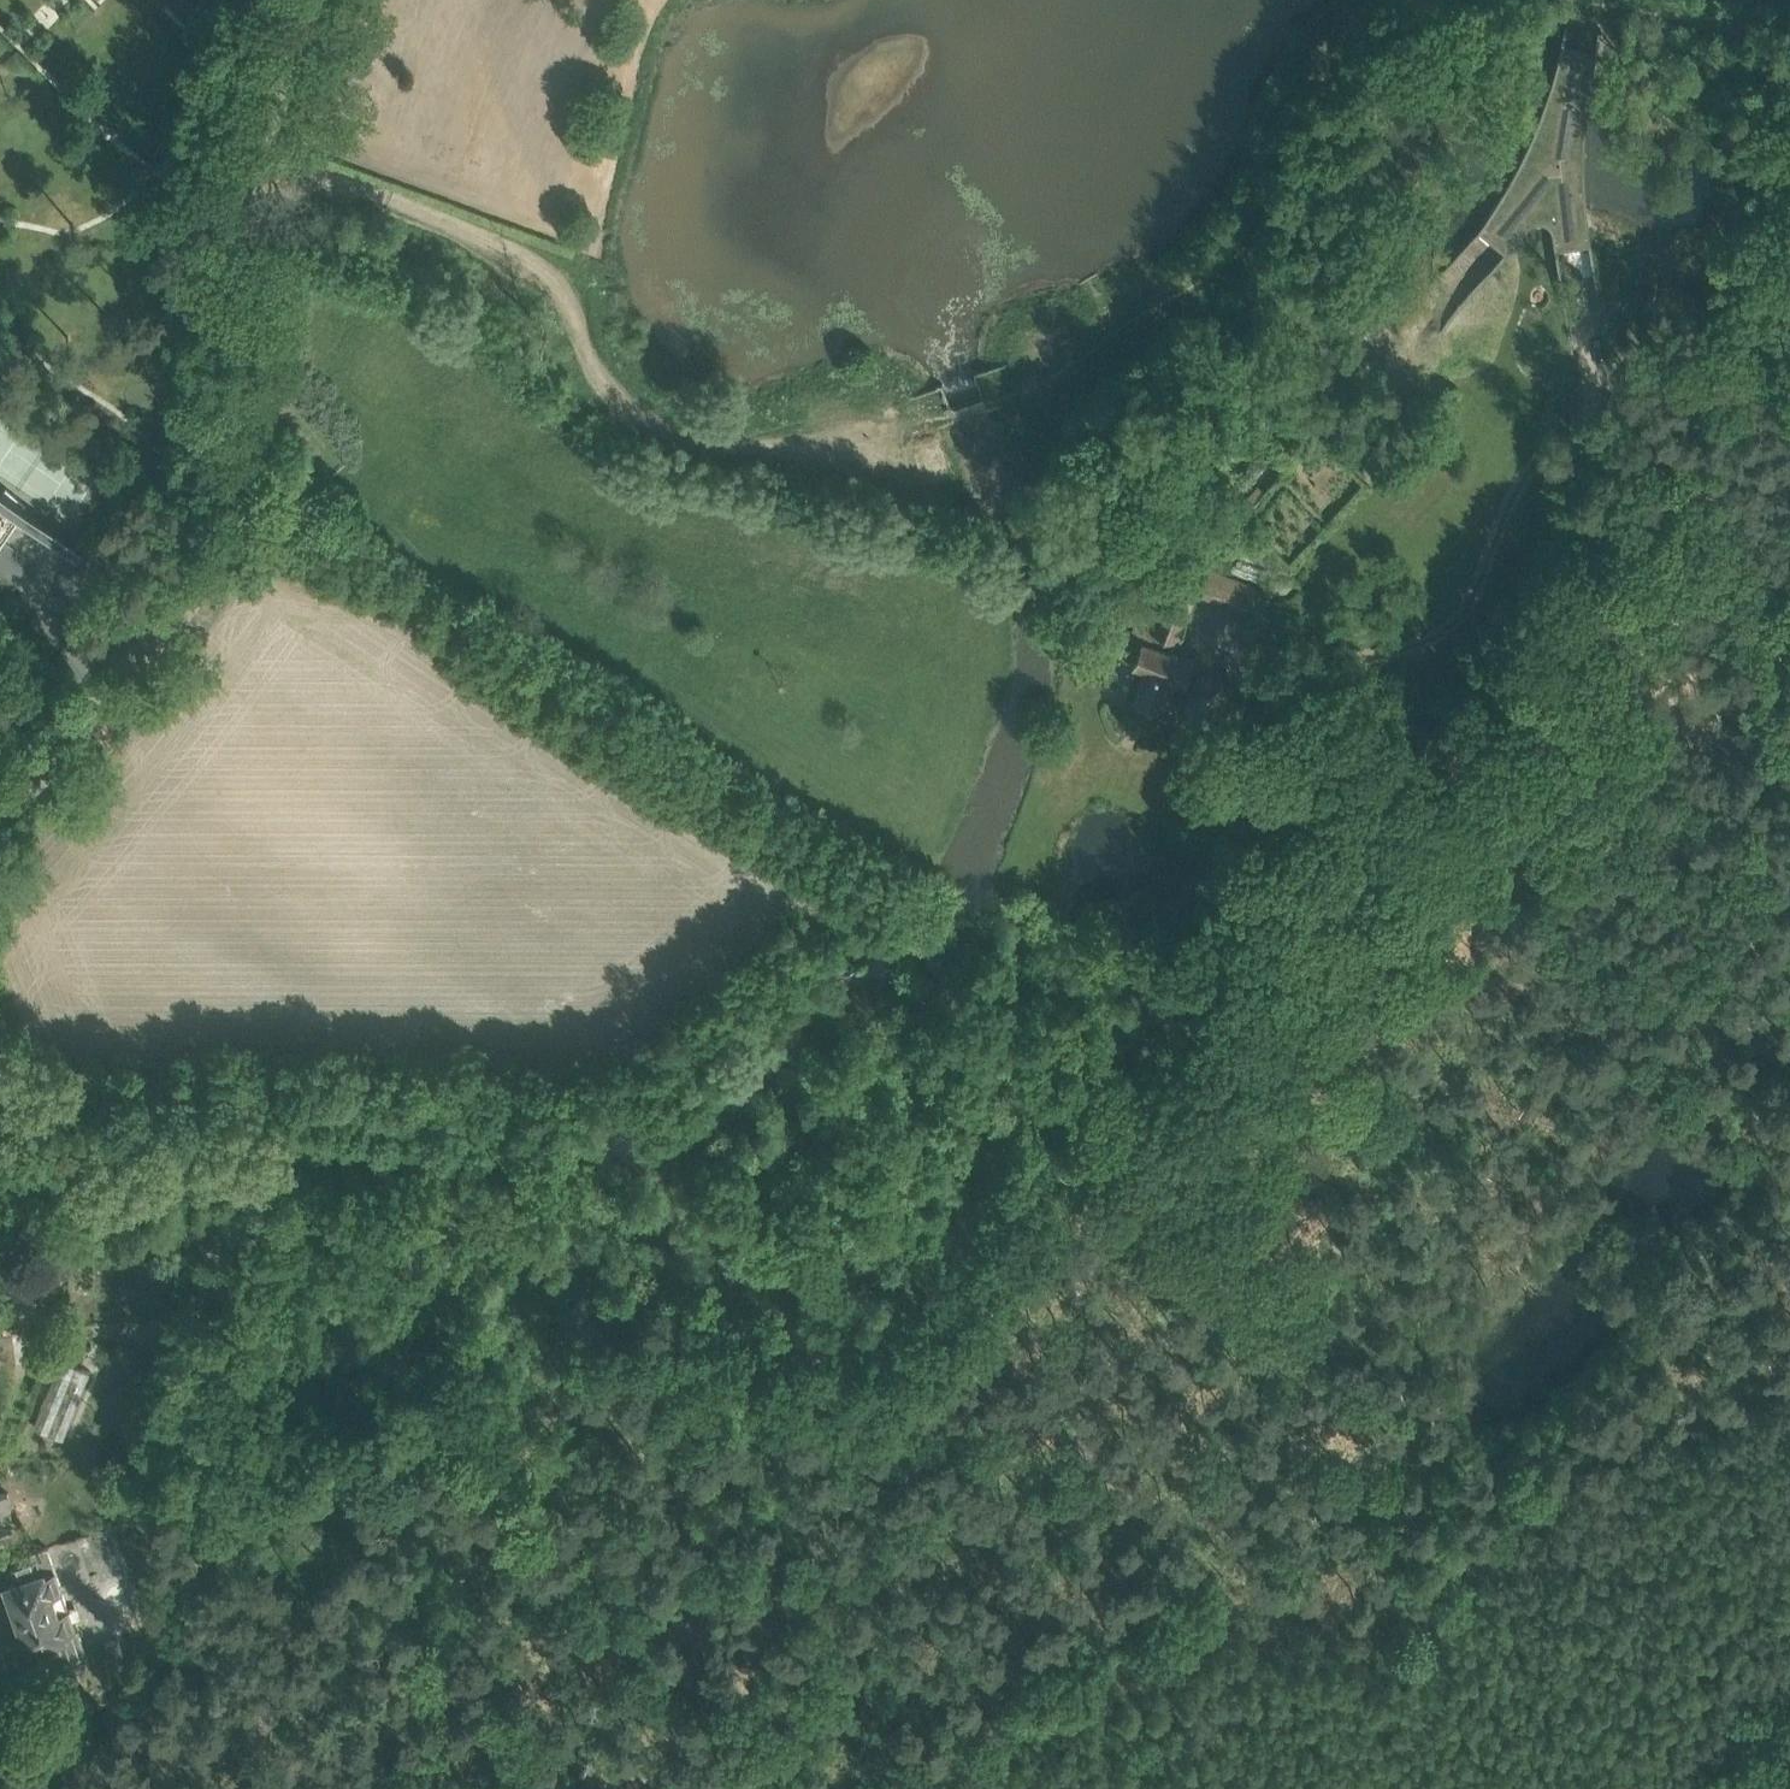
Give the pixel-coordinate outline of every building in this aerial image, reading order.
[(1533,195),(1474,222),(1494,248),(1523,233),(1544,235),(1556,252),(1556,273),(1583,227),(1581,217),(1585,193),(1620,85),(1586,73),(1559,154),(1533,195)] [(26,508),(0,490),(0,546),(26,508)] [(1197,597),(1251,619),(1264,586),(1210,564),(1197,597)] [(1193,657),(1172,649),(1175,639),(1178,640),(1194,597),(1167,586),(1150,630),(1154,631),(1151,640),(1143,637),(1133,663),(1144,668),(1132,698),(1163,711),(1176,680),(1183,683),(1193,657)] [(1120,655),(1132,660),(1143,630),(1131,625),(1120,655)] [(1199,672),(1182,713),(1207,722),(1223,682),(1199,672)] [(61,1358),(35,1423),(64,1436),(91,1369),(61,1358)] [(8,1492),(0,1492),(0,1532),(10,1531),(8,1492)] [(76,1630),(55,1569),(47,1547),(25,1554),(27,1561),(12,1567),(17,1582),(8,1585),(29,1646),(59,1636),(67,1659),(86,1652),(78,1630),(76,1630)] [(122,1652),(118,1639),(104,1644),(109,1657),(122,1652)]
